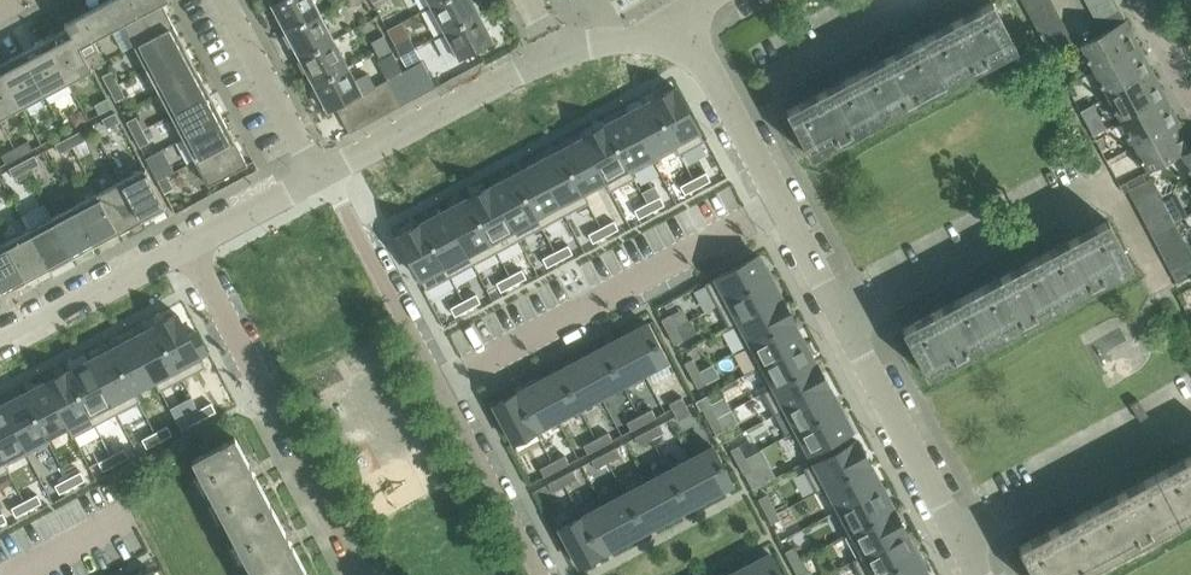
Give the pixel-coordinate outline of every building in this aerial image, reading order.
[(122,23),(110,0),(107,0),(65,22),(68,28),(84,58),(99,50),(93,39),(122,23)] [(167,0),(110,0),(122,23),(123,24),(162,3),(167,0)] [(314,0),(278,0),(271,4),(286,32),(321,13),(314,0)] [(388,0),(377,0),(372,3),(377,11),(390,4),(388,0)] [(473,0),(443,0),(431,6),(446,33),(480,14),(473,0)] [(1051,1),(1051,0),(1025,0),(1022,2),(1028,13),(1051,1)] [(1110,0),(1084,0),(1090,11),(1110,0)] [(1118,10),(1113,0),(1110,0),(1090,11),(1096,22),(1118,10)] [(1057,13),(1051,1),(1028,13),(1034,25),(1057,13)] [(174,26),(167,12),(162,3),(123,24),(135,47),(174,26)] [(807,149),(1023,56),(1001,6),(786,99),(807,149)] [(1124,22),(1118,10),(1096,22),(1102,34),(1124,22)] [(335,39),(321,13),(286,32),(300,58),(335,39)] [(1040,36),(1063,24),(1057,13),(1034,25),(1040,36)] [(495,41),(480,14),(446,33),(460,60),(495,41)] [(1093,71),(1141,46),(1128,20),(1124,22),(1102,34),(1080,45),(1093,71)] [(1046,48),(1069,36),(1063,24),(1040,36),(1046,48)] [(186,48),(185,47),(174,26),(135,47),(146,69),(186,48)] [(84,58),(68,28),(45,40),(68,82),(90,70),(84,58)] [(388,44),(384,36),(372,43),(376,51),(388,44)] [(1075,47),(1069,36),(1046,48),(1052,59),(1075,47)] [(349,66),(335,39),(300,58),(314,85),(349,66)] [(68,82),(45,40),(22,52),(45,94),(68,82)] [(414,50),(408,40),(396,46),(402,56),(414,50)] [(393,52),(388,44),(376,51),(381,59),(393,52)] [(1107,97),(1154,71),(1141,46),(1093,71),(1107,97)] [(198,71),(191,58),(186,48),(146,69),(159,92),(198,71)] [(104,60),(99,50),(84,58),(90,70),(106,62),(105,60),(104,60)] [(418,57),(414,50),(402,56),(406,63),(418,57)] [(22,52),(0,64),(0,65),(22,106),(45,94),(22,52)] [(437,85),(423,61),(409,69),(422,93),(437,85)] [(0,65),(0,118),(22,106),(0,65)] [(370,89),(363,76),(356,79),(349,66),(314,85),(329,112),(337,108),(350,100),(363,93),(370,89)] [(118,84),(111,70),(102,75),(109,89),(118,84)] [(210,94),(210,93),(198,71),(159,92),(171,115),(210,94)] [(1120,122),(1168,96),(1154,71),(1107,97),(1120,122)] [(416,97),(403,72),(390,79),(403,104),(416,97)] [(403,104),(390,79),(376,86),(390,111),(403,104)] [(125,96),(118,84),(109,89),(115,101),(125,96)] [(376,86),(370,89),(363,93),(376,118),(390,111),(376,86)] [(676,88),(652,101),(680,154),(704,141),(676,88)] [(376,118),(363,93),(350,100),(363,125),(376,118)] [(222,117),(216,104),(210,94),(171,115),(183,138),(222,117)] [(1134,148),(1181,122),(1168,96),(1120,122),(1134,148)] [(363,125),(350,100),(337,108),(350,132),(363,125)] [(652,101),(629,113),(654,161),(677,150),(679,155),(680,154),(652,101)] [(120,122),(115,113),(102,119),(107,129),(120,122)] [(629,113),(606,125),(634,179),(635,178),(633,173),(654,161),(629,113)] [(143,130),(135,116),(126,121),(133,135),(143,130)] [(235,140),(234,139),(222,117),(183,138),(195,161),(235,140)] [(1185,130),(1181,122),(1134,148),(1146,172),(1180,155),(1190,149),(1190,141),(1185,130)] [(606,125),(583,138),(611,191),(634,179),(606,125)] [(149,142),(143,130),(133,135),(140,147),(149,142)] [(85,140),(80,131),(68,137),(73,147),(85,140)] [(73,147),(68,137),(55,144),(59,154),(73,147)] [(583,138),(560,150),(588,203),(589,203),(584,192),(605,181),(610,191),(611,191),(583,138)] [(247,164),(240,150),(235,140),(195,161),(208,185),(210,184),(210,183),(245,164),(246,165),(247,164)] [(32,151),(27,142),(14,148),(19,157),(32,151)] [(19,157),(14,148),(1,156),(6,165),(19,157)] [(1180,155),(1190,175),(1190,149),(1180,155)] [(560,150),(537,162),(565,216),(588,203),(560,150)] [(39,165),(34,156),(22,162),(27,171),(39,165)] [(27,171),(22,162),(9,169),(14,178),(27,171)] [(167,176),(160,162),(151,167),(158,181),(167,176)] [(537,162),(514,174),(542,228),(565,216),(537,162)] [(165,206),(146,170),(145,168),(121,181),(142,220),(166,207),(165,205),(165,206)] [(705,172),(693,178),(697,187),(710,180),(705,172)] [(514,174),(491,187),(519,240),(542,228),(514,174)] [(174,188),(167,176),(158,181),(164,193),(174,188)] [(693,178),(680,185),(685,194),(697,187),(693,178)] [(1133,203),(1157,190),(1150,179),(1127,191),(1133,203)] [(142,220),(121,181),(97,194),(118,233),(142,220)] [(491,187),(468,199),(496,252),(519,240),(491,187)] [(1139,214),(1163,202),(1157,190),(1133,203),(1139,214)] [(118,233),(97,194),(74,206),(95,245),(118,233)] [(659,196),(647,203),(651,212),(664,205),(659,196)] [(468,199),(445,211),(473,264),(496,252),(468,199)] [(1145,226),(1169,213),(1163,202),(1139,214),(1145,226)] [(647,203),(634,210),(639,218),(651,212),(647,203)] [(95,245),(74,206),(51,218),(72,257),(95,245)] [(445,211),(422,223),(450,277),(473,264),(445,211)] [(1151,237),(1175,225),(1169,213),(1145,226),(1151,237)] [(72,257),(51,218),(29,230),(49,269),(72,257)] [(1133,267),(1108,220),(1039,256),(1064,303),(1133,267)] [(613,221),(601,228),(605,236),(618,229),(613,221)] [(422,223),(398,236),(427,289),(450,277),(422,223)] [(1157,249),(1181,237),(1175,225),(1151,237),(1157,249)] [(601,228),(588,234),(593,243),(605,236),(601,228)] [(49,269),(29,230),(5,242),(26,282),(49,269)] [(1163,261),(1187,248),(1181,237),(1157,249),(1163,261)] [(5,242),(0,245),(0,289),(2,292),(1,292),(2,294),(26,282),(5,242)] [(567,245),(555,252),(559,261),(572,254),(567,245)] [(1190,261),(1190,256),(1187,248),(1163,261),(1169,272),(1190,261)] [(555,252),(543,259),(547,267),(559,261),(555,252)] [(717,306),(770,277),(758,255),(705,283),(717,306)] [(1064,303),(1039,256),(971,293),(996,340),(1064,303)] [(1190,275),(1190,261),(1169,272),(1176,284),(1190,275)] [(521,270),(509,276),(514,285),(526,278),(521,270)] [(509,276),(497,283),(501,292),(514,285),(509,276)] [(729,327),(782,299),(770,277),(717,306),(729,327)] [(996,340),(971,293),(902,329),(927,376),(996,340)] [(476,294),(463,301),(467,310),(480,303),(476,294)] [(782,299),(729,327),(729,329),(735,326),(745,346),(793,321),(782,299)] [(463,301),(451,308),(455,316),(467,310),(463,301)] [(177,313),(154,325),(183,379),(206,367),(200,357),(208,353),(197,332),(189,336),(177,313)] [(668,332),(676,327),(670,315),(661,319),(668,332)] [(757,368),(805,342),(793,321),(745,346),(757,368)] [(623,336),(643,374),(667,361),(647,323),(623,336)] [(154,325),(132,337),(161,391),(183,379),(154,325)] [(676,327),(668,332),(675,345),(683,340),(676,327)] [(643,374),(623,336),(603,347),(623,385),(643,374)] [(132,337),(111,348),(139,402),(140,402),(135,391),(155,381),(160,391),(161,391),(132,337)] [(763,392),(817,364),(805,342),(757,368),(768,389),(763,392)] [(623,385),(603,347),(581,359),(601,396),(623,385)] [(111,348),(89,360),(117,414),(139,402),(111,348)] [(691,375),(699,371),(693,358),(684,363),(691,375)] [(601,396),(581,359),(560,370),(580,408),(601,396)] [(89,360),(67,371),(96,425),(117,414),(89,360)] [(775,414),(828,386),(817,364),(763,392),(775,414)] [(580,408),(560,370),(538,382),(558,419),(580,408)] [(67,371),(46,383),(74,436),(96,425),(67,371)] [(699,371),(691,375),(698,388),(706,383),(699,371)] [(558,419),(538,382),(516,393),(536,431),(558,419)] [(46,383),(24,394),(50,443),(50,442),(48,437),(68,427),(73,437),(74,436),(46,383)] [(796,431),(840,407),(828,386),(775,414),(776,415),(785,410),(796,431)] [(516,393),(493,406),(514,443),(536,431),(516,393)] [(24,394),(2,405),(28,454),(50,443),(24,394)] [(672,409),(674,412),(686,405),(682,397),(669,404),(672,409)] [(709,422),(717,417),(711,404),(702,409),(709,422)] [(0,407),(0,454),(9,471),(9,470),(7,465),(28,454),(2,405),(0,407)] [(674,412),(675,415),(678,421),(691,414),(686,405),(674,412)] [(840,407),(796,431),(809,453),(852,430),(840,407)] [(212,408),(199,414),(204,423),(217,416),(212,408)] [(639,415),(644,424),(656,417),(652,409),(639,415)] [(631,431),(644,424),(639,415),(627,422),(631,431)] [(717,417),(709,422),(716,434),(724,430),(717,417)] [(190,419),(177,426),(182,434),(194,427),(190,419)] [(652,439),(664,432),(660,424),(647,430),(652,439)] [(177,426),(165,432),(169,441),(182,434),(177,426)] [(652,439),(647,430),(635,437),(639,445),(652,439)] [(596,439),(600,447),(613,441),(608,432),(596,439)] [(272,505),(258,479),(235,435),(192,457),(229,527),(272,505)] [(586,450),(588,454),(600,447),(596,439),(583,445),(586,450)] [(816,492),(869,464),(856,440),(804,468),(816,492)] [(146,441),(134,448),(138,456),(151,450),(146,441)] [(746,458),(739,445),(731,450),(737,462),(746,458)] [(689,459),(709,496),(733,483),(713,446),(689,459)] [(604,454),(608,462),(621,455),(616,447),(604,454)] [(134,448),(121,455),(126,463),(138,456),(134,448)] [(9,471),(0,454),(0,475),(9,471)] [(608,462),(604,454),(591,460),(596,469),(608,462)] [(553,462),(557,470),(570,464),(567,459),(565,455),(553,462)] [(1155,475),(1180,522),(1190,516),(1190,456),(1155,475)] [(746,458),(737,462),(744,475),(752,470),(746,458)] [(668,470),(688,507),(709,496),(689,459),(668,470)] [(545,477),(557,470),(553,462),(540,468),(545,477)] [(102,464),(90,470),(94,479),(107,472),(102,464)] [(838,510),(881,486),(869,464),(816,492),(817,493),(827,489),(838,510)] [(90,470),(77,477),(81,485),(94,479),(90,470)] [(565,485),(578,479),(573,470),(561,477),(565,485)] [(646,481),(666,519),(688,507),(668,470),(646,481)] [(1180,522),(1155,475),(1087,511),(1112,558),(1180,522)] [(565,485),(561,477),(548,483),(552,492),(565,485)] [(666,519),(646,481),(625,493),(645,530),(666,519)] [(58,486),(46,492),(51,501),(63,494),(58,486)] [(846,535),(894,509),(881,486),(838,510),(850,532),(846,534),(846,535)] [(46,492),(33,499),(38,507),(51,501),(46,492)] [(603,504),(623,542),(645,530),(625,493),(603,504)] [(765,511),(773,507),(767,494),(758,499),(765,511)] [(623,542),(603,504),(581,516),(601,553),(623,542)] [(294,548),(272,505),(229,527),(254,574),(307,574),(308,574),(294,548)] [(773,507),(765,511),(772,524),(780,519),(777,513),(773,507)] [(15,508),(2,515),(7,524),(19,517),(15,508)] [(853,561),(906,532),(894,509),(846,535),(858,557),(853,560),(853,561)] [(1087,511),(1018,548),(1032,574),(1080,574),(1112,558),(1087,511)] [(601,553),(581,516),(559,528),(579,565),(601,553)] [(918,555),(906,532),(853,561),(861,574),(882,574),(918,555)] [(792,564),(800,560),(793,547),(785,552),(792,564)] [(751,574),(781,574),(770,554),(746,566),(751,574)] [(918,555),(882,574),(929,574),(918,555)] [(792,564),(797,574),(802,574),(807,572),(800,560),(792,564)] [(746,566),(730,574),(751,574),(746,566)]
